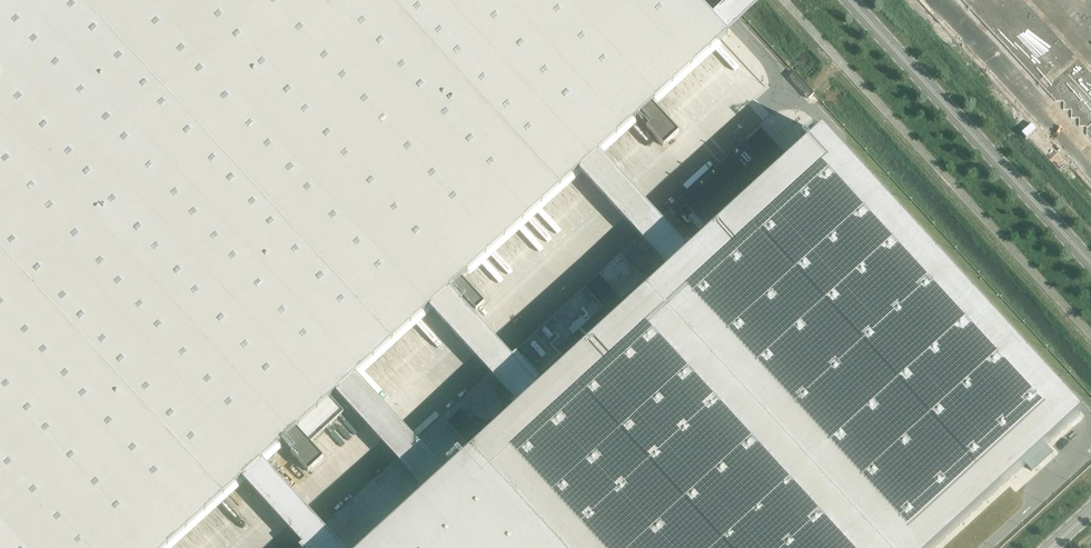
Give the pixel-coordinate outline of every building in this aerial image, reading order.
[(286,438),(295,449),(291,453),(308,472),(323,458),(310,443),(344,412),(330,398),(453,285),(476,309),(491,295),(469,271),(636,117),(641,113),(650,123),(646,128),(663,147),(678,133),(651,103),(728,33),(697,0),(0,0),(0,547),(166,547),(286,438)] [(795,73),(789,78),(808,99),(814,94),(795,73)] [(761,130),(669,213),(693,239),(785,156),(761,130)] [(367,547),(935,547),(1025,465),(1031,471),(1052,452),(1046,446),(1079,416),(820,133),(816,137),(804,148),(786,164),(785,165),(772,177),(694,249),(669,271),(664,276),(653,286),(627,310),(598,279),(516,355),(544,386),(540,389),(520,408),(487,438),(473,451),(367,547)]
